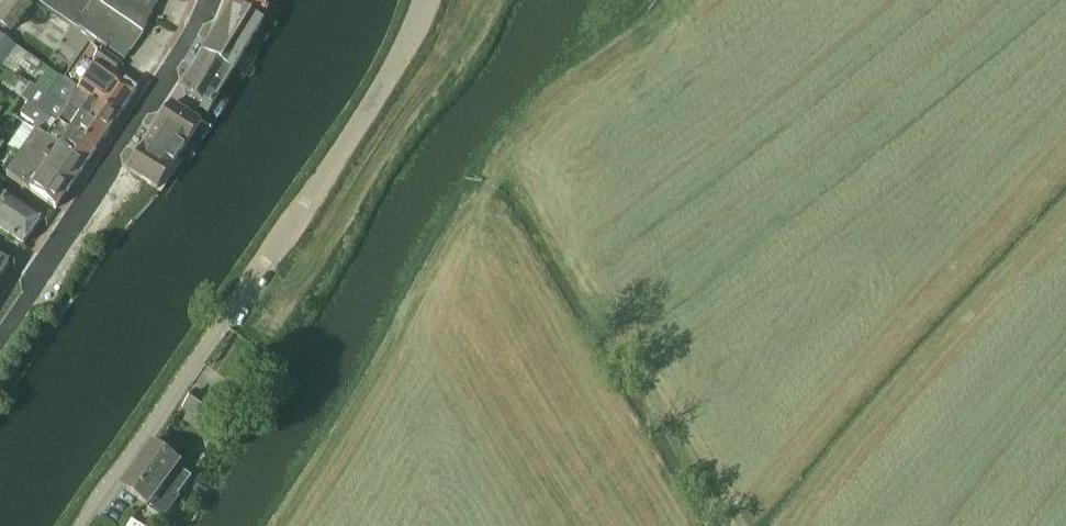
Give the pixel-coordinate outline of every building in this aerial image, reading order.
[(12,33),(34,2),(31,0),(11,0),(0,16),(0,25),(12,33)] [(79,30),(125,62),(143,35),(159,0),(100,0),(98,3),(93,0),(35,0),(79,30)] [(238,5),(266,15),(272,0),(239,0),(239,1),(238,5)] [(203,57),(232,74),(232,73),(233,73),(262,24),(235,8),(227,21),(225,20),(203,57)] [(0,36),(0,66),(2,67),(16,48),(0,36)] [(79,94),(117,119),(136,92),(114,77),(121,66),(102,53),(94,65),(98,67),(80,92),(79,94)] [(212,108),(232,74),(203,57),(183,91),(190,96),(191,96),(212,108)] [(60,78),(48,95),(107,135),(117,119),(79,94),(80,92),(60,78)] [(48,95),(38,110),(96,150),(107,135),(48,95)] [(150,138),(179,157),(201,123),(172,104),(150,138)] [(31,131),(36,134),(37,133),(48,140),(48,139),(86,166),(96,150),(38,110),(37,112),(29,105),(21,117),(34,127),(31,131)] [(7,177),(50,207),(55,210),(86,166),(48,139),(48,140),(37,133),(36,134),(7,177)] [(157,190),(179,157),(150,138),(128,171),(157,190)] [(0,210),(0,230),(24,246),(41,220),(8,199),(0,210)] [(11,266),(0,260),(0,284),(11,266)] [(196,391),(181,411),(210,431),(224,411),(211,402),(196,391)] [(191,478),(176,467),(152,450),(138,470),(177,498),(191,478)] [(138,470),(124,489),(147,506),(150,503),(154,505),(150,510),(163,519),(177,498),(138,470)]
